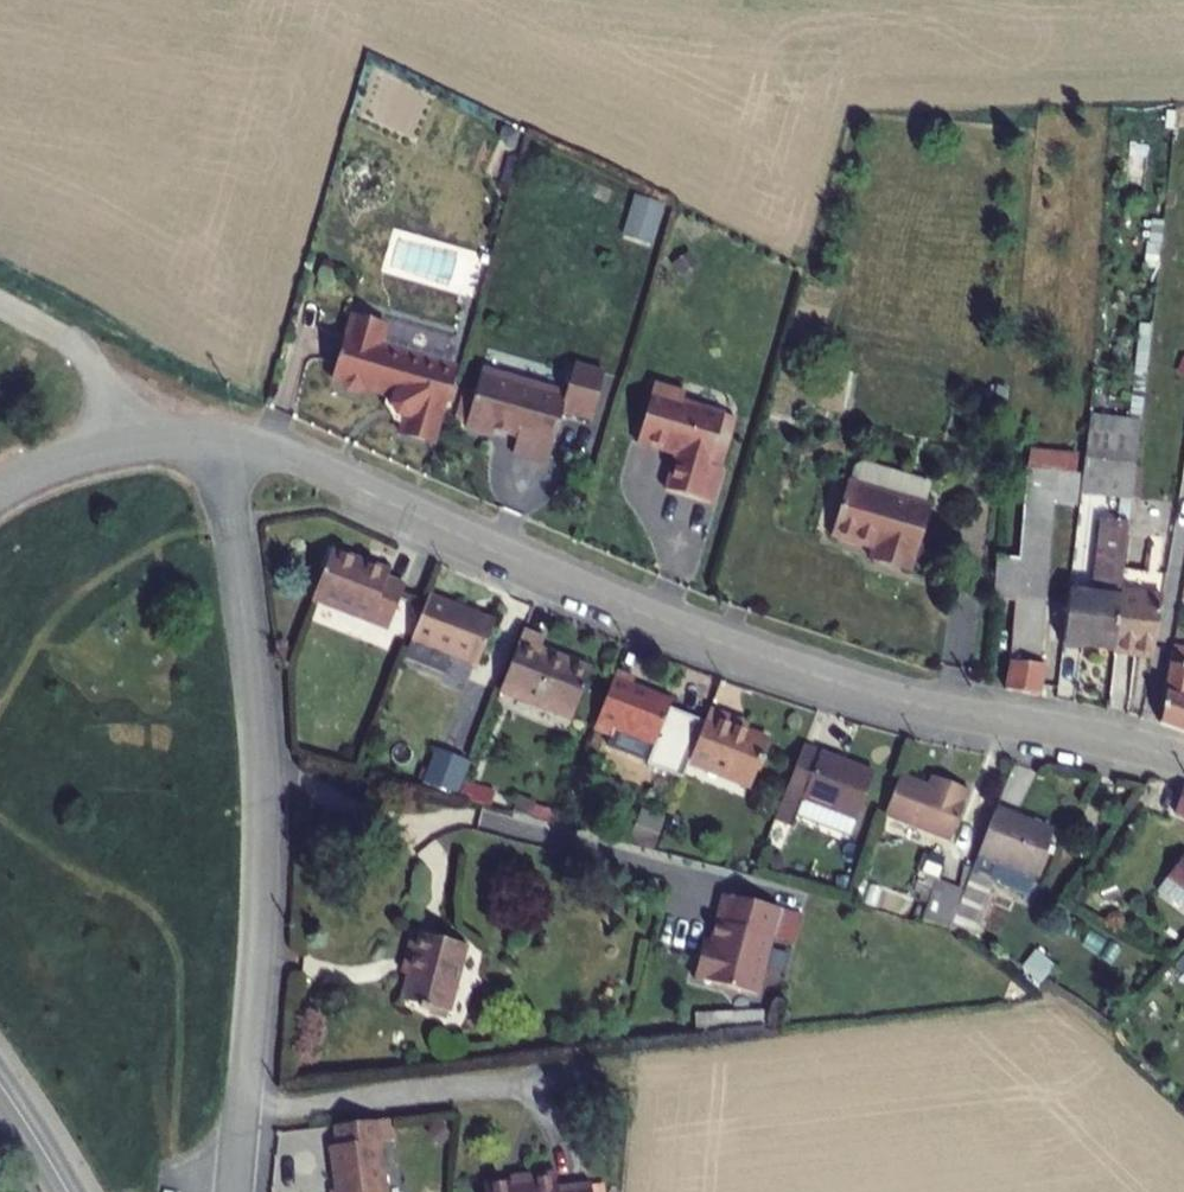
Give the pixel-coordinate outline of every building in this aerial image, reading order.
[(386,328),(353,318),(334,382),(342,384),(347,392),(357,395),(365,390),(395,399),(393,406),(398,415),(406,417),(401,435),(436,445),(457,370),(380,347),(386,328)] [(483,370),(466,427),(494,435),(496,430),(519,436),(513,454),(548,464),(563,411),(592,419),(605,374),(575,365),(566,393),(483,370)] [(688,396),(657,387),(641,445),(680,456),(670,493),(715,505),(725,471),(714,467),(728,416),(686,405),(688,396)] [(728,416),(714,467),(725,471),(739,419),(728,416)] [(1140,431),(1086,422),(1080,476),(1077,500),(1131,507),(1136,462),(1140,431)] [(1077,456),(1031,452),(1029,471),(1076,475),(1077,456)] [(844,486),(828,541),(870,554),(868,558),(909,570),(927,511),(923,511),(893,501),(900,481),(859,468),(852,472),(847,487),(844,486)] [(1076,475),(1029,471),(1021,564),(995,561),(990,603),(1018,606),(1009,693),(1041,700),(1049,664),(1042,663),(1056,505),(1077,507),(1077,500),(1080,476),(1076,475)] [(900,481),(893,501),(923,511),(930,490),(900,481)] [(1128,526),(1105,524),(1097,599),(1066,596),(1059,651),(1112,657),(1120,598),(1128,526)] [(333,554),(312,602),(383,632),(400,593),(385,586),(389,578),(333,554)] [(868,558),(866,566),(906,579),(909,570),(868,558)] [(1160,603),(1120,598),(1112,657),(1150,663),(1160,603)] [(424,600),(405,646),(472,674),(488,634),(453,619),(455,613),(424,600)] [(518,636),(496,691),(567,719),(587,670),(536,650),(538,644),(518,636)] [(1170,672),(1183,675),(1183,651),(1175,649),(1170,672)] [(1168,671),(1158,726),(1183,735),(1183,675),(1170,672),(1168,671)] [(611,673),(588,729),(609,738),(612,732),(684,761),(699,723),(668,711),(670,706),(629,690),(633,682),(611,673)] [(704,711),(699,723),(684,761),(683,765),(744,789),(763,741),(731,729),(733,722),(704,711)] [(801,748),(781,797),(852,827),(873,778),(801,748)] [(429,750),(415,784),(446,797),(461,762),(429,750)] [(899,779),(884,818),(936,840),(942,795),(899,779)] [(946,786),(942,795),(936,840),(950,845),(969,796),(946,786)] [(1183,788),(1174,817),(1183,820),(1183,788)] [(1049,833),(994,811),(975,856),(1031,878),(1049,833)] [(1163,880),(1183,894),(1183,855),(1181,853),(1163,880)] [(1031,878),(975,856),(961,892),(946,930),(964,941),(988,883),(1023,896),(1031,878)] [(961,892),(935,881),(919,921),(938,926),(946,930),(961,892)] [(773,908),(715,893),(708,922),(707,922),(699,953),(691,951),(685,978),(748,994),(763,936),(765,937),(773,908)] [(395,923),(386,956),(395,958),(385,993),(433,1006),(452,939),(395,923)] [(321,1118),(323,1134),(316,1135),(322,1178),(317,1179),(319,1191),(372,1191),(364,1133),(378,1131),(375,1112),(321,1118)] [(481,1171),(484,1191),(592,1191),(589,1171),(556,1175),(553,1157),(526,1161),(527,1167),(481,1171)]
